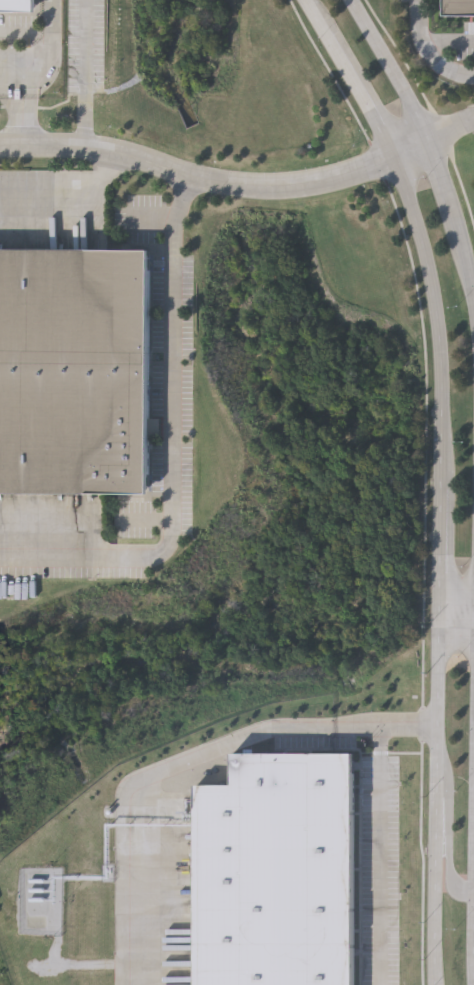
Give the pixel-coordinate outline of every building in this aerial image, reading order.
[(38,10),(0,10),(0,0),(38,0),(38,10)] [(445,12),(445,0),(473,0),(473,12),(445,12)] [(153,496),(0,495),(0,251),(154,252),(153,317),(153,433),(153,443),(153,496)] [(355,752),(354,984),(195,984),(196,780),(230,780),(230,751),(355,752)]
